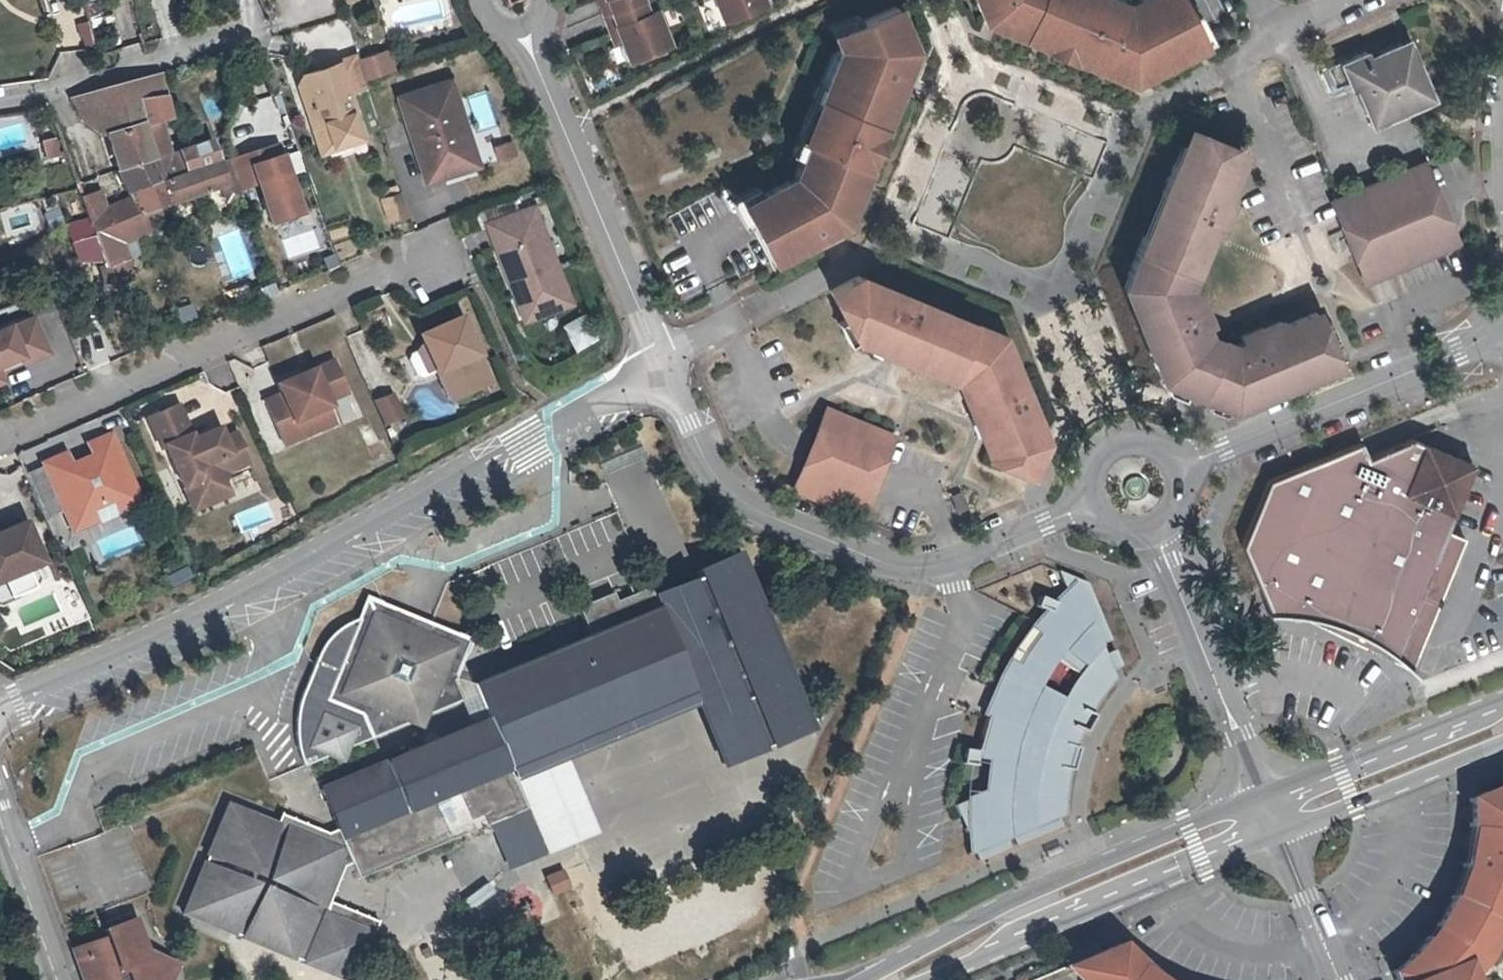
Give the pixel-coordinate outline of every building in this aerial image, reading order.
[(652,0),(598,0),(623,67),(671,49),(652,0)] [(765,6),(763,0),(714,0),(724,23),(765,6)] [(832,41),(812,91),(795,133),(800,135),(786,167),(733,194),(767,258),(842,219),(848,203),(900,78),(904,70),(915,42),(898,0),(888,0),(860,9),(826,25),(832,41)] [(977,29),(1127,93),(1207,50),(1180,0),(1135,0),(1125,5),(1112,0),(965,0),(977,29)] [(1368,79),(1371,87),(1365,89),(1376,120),(1434,101),(1432,94),(1438,92),(1432,78),(1426,80),(1411,41),(1388,48),(1390,52),(1375,57),(1373,48),(1332,62),(1341,88),(1368,79)] [(385,49),(361,56),(367,76),(392,68),(385,49)] [(356,57),(337,62),(347,94),(366,88),(367,76),(361,56),(356,57)] [(347,94),(337,62),(302,74),(297,85),(317,149),(356,135),(353,124),(358,122),(354,110),(353,111),(347,94)] [(134,103),(162,95),(158,75),(74,97),(86,118),(88,117),(108,108),(116,128),(107,131),(118,166),(150,155),(134,103)] [(446,107),(461,102),(454,80),(402,97),(430,181),(478,165),(480,160),(471,131),(465,128),(454,131),(446,107)] [(150,155),(159,183),(174,177),(168,157),(158,121),(168,119),(162,95),(134,103),(150,155)] [(471,131),(461,102),(446,107),(454,131),(465,128),(471,131)] [(88,117),(107,131),(116,128),(108,108),(88,117)] [(1186,118),(1118,279),(1157,378),(1232,410),(1344,365),(1339,352),(1320,305),(1308,310),(1285,319),(1268,326),(1266,320),(1244,329),(1246,335),(1237,338),(1210,326),(1205,316),(1211,313),(1199,285),(1194,287),(1191,279),(1216,219),(1221,221),(1233,193),(1227,191),(1248,142),(1186,118)] [(496,159),(515,154),(511,139),(491,145),(496,159)] [(56,140),(44,143),(48,160),(61,156),(56,140)] [(235,180),(238,189),(257,181),(270,222),(297,213),(275,143),(227,161),(235,180)] [(203,145),(168,157),(174,177),(217,162),(213,149),(203,145)] [(293,173),(304,170),(298,150),(286,153),(293,173)] [(150,155),(118,166),(131,192),(159,183),(150,155)] [(1365,284),(1462,244),(1443,199),(1426,158),(1329,198),(1365,284)] [(174,177),(159,183),(131,192),(141,213),(220,185),(235,180),(227,161),(226,159),(217,162),(174,177)] [(235,180),(220,185),(225,197),(231,199),(241,196),(238,189),(236,185),(235,180)] [(92,227),(109,221),(99,192),(83,198),(92,227)] [(403,215),(396,194),(378,200),(385,221),(403,215)] [(521,286),(515,289),(528,320),(570,303),(543,234),(547,232),(537,205),(489,224),(500,250),(506,248),(521,286)] [(109,221),(92,227),(105,263),(111,278),(130,272),(111,220),(109,221)] [(500,250),(515,289),(521,286),(506,248),(500,250)] [(889,353),(953,379),(984,456),(1032,474),(1048,438),(1004,329),(856,267),(824,285),(828,291),(852,338),(889,353)] [(274,281),(253,290),(257,299),(278,291),(274,281)] [(0,326),(0,365),(16,359),(20,368),(50,355),(32,313),(0,326)] [(571,345),(593,339),(586,313),(564,319),(571,345)] [(1283,313),(1266,320),(1268,326),(1285,319),(1283,313)] [(451,400),(490,382),(461,317),(434,329),(424,343),(438,372),(451,400)] [(411,360),(418,376),(424,378),(438,372),(424,343),(419,351),(413,354),(411,360)] [(286,393),(269,400),(288,444),(318,431),(311,414),(334,404),(332,400),(350,392),(336,360),(281,384),(286,393)] [(377,402),(383,417),(402,409),(396,394),(377,402)] [(334,404),(311,414),(318,431),(341,420),(334,404)] [(876,477),(894,436),(822,406),(806,446),(788,489),(860,518),(876,477)] [(195,485),(205,508),(230,497),(223,480),(225,480),(227,474),(249,464),(242,449),(236,436),(223,442),(218,443),(213,433),(192,442),(177,407),(148,420),(161,450),(166,449),(184,490),(195,485)] [(69,534),(142,502),(111,429),(83,441),(87,453),(69,460),(64,449),(36,461),(69,534)] [(218,431),(213,433),(218,443),(223,442),(218,431)] [(1268,478),(1241,544),(1268,611),(1305,616),(1321,619),(1334,623),(1340,624),(1358,632),(1365,635),(1377,642),(1383,645),(1394,652),(1447,528),(1474,462),(1415,436),(1368,455),(1361,440),(1268,478)] [(194,513),(205,508),(195,485),(184,490),(194,513)] [(958,513),(968,509),(961,491),(951,495),(958,513)] [(0,526),(0,580),(42,561),(22,517),(0,526)] [(1466,536),(1447,528),(1394,652),(1411,666),(1466,536)] [(316,787),(333,829),(347,863),(354,880),(489,824),(524,809),(510,778),(506,769),(692,691),(691,689),(710,681),(721,709),(794,679),(739,548),(690,567),(696,578),(691,581),(688,576),(651,592),(650,586),(615,600),(612,593),(575,607),(587,635),(471,684),(483,715),(316,787)] [(1086,581),(1057,569),(1071,603),(1050,626),(1032,649),(1019,670),(1010,664),(995,691),(1003,695),(994,717),(986,714),(976,748),(990,750),(1015,756),(1011,783),(998,788),(997,785),(984,791),(969,797),(953,804),(958,816),(965,813),(971,829),(975,827),(978,833),(967,838),(976,859),(1008,846),(1005,839),(1011,837),(1014,844),(1060,825),(1057,817),(1061,815),(1062,793),(1066,768),(1072,769),(1079,746),(1072,744),(1075,737),(1079,728),(1084,731),(1094,714),(1088,711),(1098,692),(1113,675),(1111,669),(1121,664),(1114,648),(1110,638),(1086,581)] [(1055,601),(1039,595),(1036,604),(1042,607),(1051,611),(1055,601)] [(351,638),(326,699),(359,712),(369,737),(461,698),(452,674),(465,640),(384,604),(366,597),(359,616),(351,638)] [(1050,626),(1060,614),(1051,611),(1042,607),(1004,661),(1010,664),(1019,670),(1032,649),(1050,626)] [(320,645),(314,655),(325,659),(336,631),(351,638),(359,616),(353,618),(348,620),(342,624),(332,631),(326,637),(320,645)] [(299,766),(369,737),(359,712),(326,699),(351,638),(336,631),(325,659),(314,655),(298,695),(295,704),(293,716),(292,731),(293,743),(296,755),(299,766)] [(691,689),(692,691),(698,704),(694,705),(719,767),(814,729),(794,679),(721,709),(710,681),(691,689)] [(692,691),(506,769),(510,778),(561,757),(694,705),(698,704),(692,691)] [(976,749),(963,747),(960,761),(973,764),(976,749)] [(990,750),(976,748),(976,749),(973,764),(969,797),(984,791),(990,750)] [(524,809),(545,854),(593,833),(561,757),(510,778),(524,809)] [(1472,798),(1472,827),(1468,854),(1463,875),(1454,895),(1437,926),(1430,936),(1413,955),(1394,972),(1397,979),(1471,979),(1469,973),(1481,956),(1483,957),(1492,944),(1490,943),(1501,921),(1502,917),(1502,785),(1484,793),(1472,798)] [(347,863),(333,829),(326,832),(279,812),(276,821),(226,801),(220,814),(179,915),(300,964),(326,902),(341,866),(347,863)] [(524,809),(489,824),(507,871),(545,854),(524,809)] [(1060,844),(1045,850),(1047,857),(1062,851),(1060,844)] [(561,865),(542,873),(551,897),(571,889),(561,865)] [(300,964),(339,979),(351,979),(375,922),(326,902),(300,964)] [(81,979),(167,979),(176,962),(146,948),(133,915),(96,927),(99,935),(70,947),(81,979)] [(1077,962),(1084,979),(1162,979),(1141,964),(1121,944),(1113,947),(1077,962)] [(1077,962),(1033,979),(1084,979),(1077,962)]
